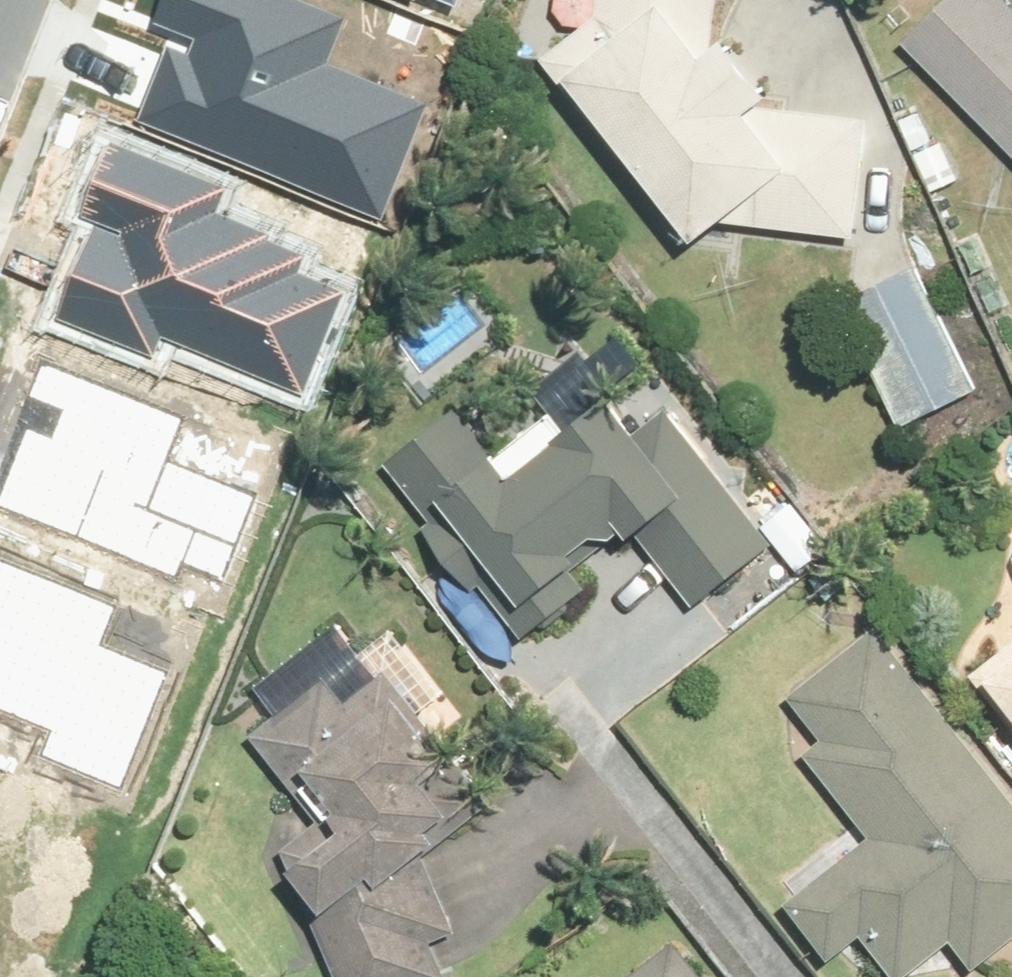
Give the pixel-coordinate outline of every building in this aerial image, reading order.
[(141,125),(383,221),(429,104),(332,66),(350,21),(297,0),(163,0),(155,22),(179,31),(141,125)] [(451,17),(458,0),(410,0),(451,17)] [(720,0),(606,0),(605,11),(547,57),(625,155),(634,146),(706,238),(732,218),(745,220),(835,230),(859,234),(873,118),(764,106),(782,92),(738,36),(713,56),(717,19),(720,0)] [(912,42),(960,92),(1009,142),(1011,145),(1011,0),(954,0),(912,42)] [(908,118),(920,146),(935,140),(922,112),(908,118)] [(100,220),(60,317),(148,353),(156,332),(313,396),(356,290),(307,270),(316,248),(221,210),(228,192),(111,145),(83,213),(100,220)] [(846,303),(905,424),(979,387),(919,266),(846,303)] [(0,493),(0,511),(177,579),(184,562),(229,579),(262,492),(168,456),(184,414),(41,359),(24,401),(63,416),(53,441),(24,430),(0,493)] [(779,543),(688,426),(674,408),(646,428),(623,399),(577,435),(558,411),(502,454),(481,429),(464,406),(393,461),(439,520),(431,527),(474,580),(501,558),(529,594),(509,610),(520,626),(530,637),(591,591),(575,571),(636,522),(694,596),(700,605),(779,543)] [(818,578),(835,598),(866,573),(849,552),(818,578)] [(59,724),(45,758),(122,790),(170,676),(105,648),(121,609),(0,558),(0,700),(59,724)] [(1011,945),(1011,789),(883,626),(875,634),(863,642),(796,696),(830,738),(812,752),(878,836),(799,898),(795,903),(839,958),(845,954),(871,934),(905,976),(913,976),(918,973),(959,940),(982,969),(989,963),(1011,945)] [(976,676),(1011,720),(1011,647),(976,676)] [(441,733),(392,670),(350,701),(332,677),(280,718),(259,735),(325,819),(288,848),(329,942),(336,959),(343,976),(453,976),(449,970),(437,941),(462,930),(430,855),(497,804),(463,760),(441,733)] [(681,940),(634,976),(709,976),(681,940)]
